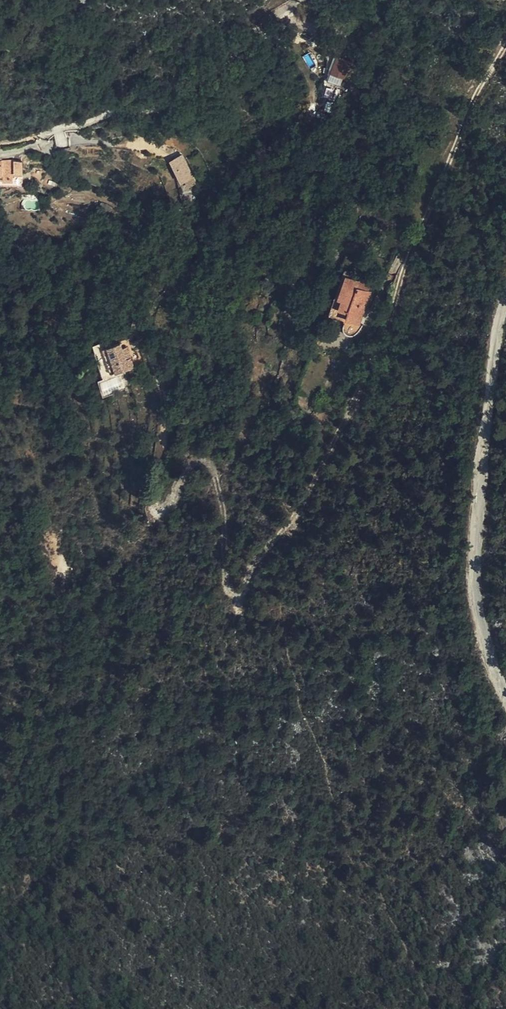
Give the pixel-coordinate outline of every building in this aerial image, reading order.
[(352,58),(337,53),(329,79),(344,83),(352,58)] [(24,160),(0,159),(0,175),(4,175),(4,183),(17,183),(17,177),(27,176),(25,166),(24,160)] [(183,164),(174,168),(183,188),(191,185),(183,164)] [(202,236),(198,224),(184,229),(189,241),(202,236)] [(352,306),(351,309),(350,316),(360,318),(361,308),(352,306)] [(350,316),(351,309),(337,307),(332,339),(343,341),(342,354),(342,359),(344,364),(346,367),(348,368),(350,369),(352,368),(354,367),(358,364),(360,361),(363,353),(357,352),(362,318),(360,318),(350,316)] [(110,368),(117,369),(122,354),(114,352),(110,368)] [(98,378),(89,381),(84,383),(80,384),(89,411),(113,402),(109,392),(103,394),(100,385),(98,378)] [(106,383),(100,385),(103,394),(109,392),(106,383)]
